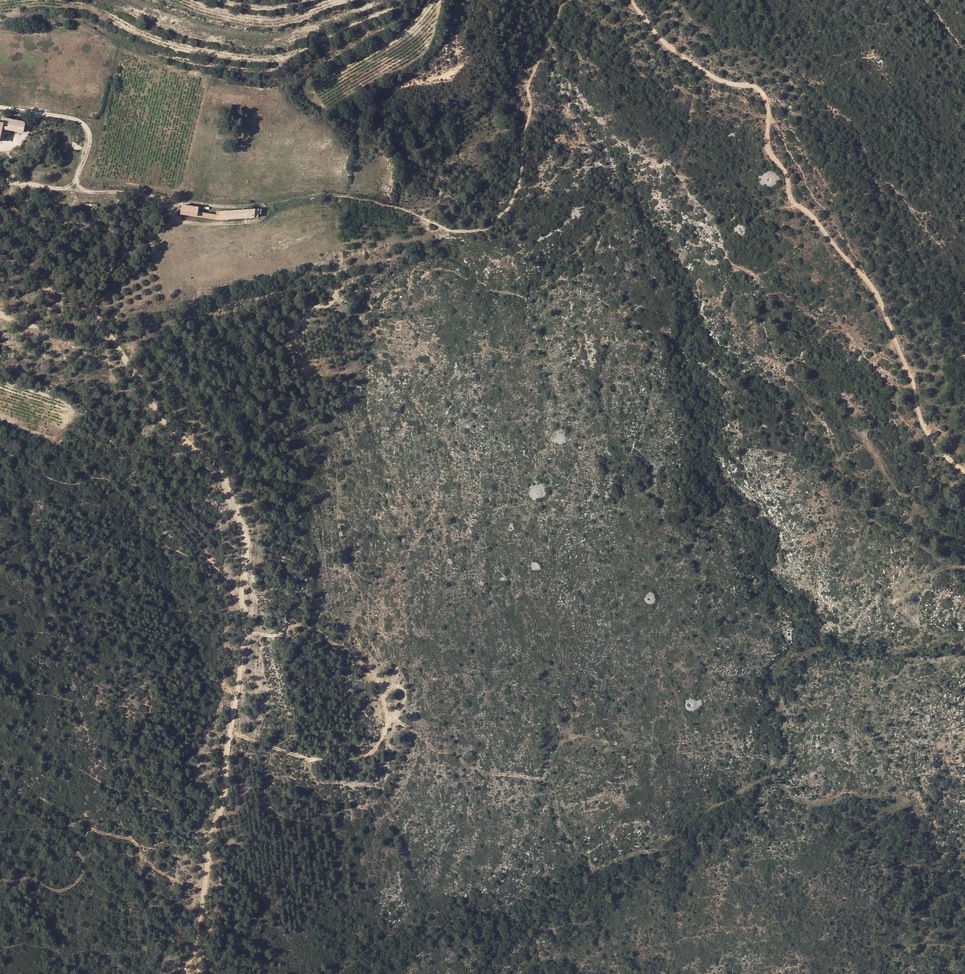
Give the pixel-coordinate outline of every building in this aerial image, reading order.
[(26,121),(1,116),(0,121),(0,141),(2,130),(23,134),(26,121)] [(180,214),(195,216),(196,211),(196,207),(181,205),(180,214)] [(217,215),(196,211),(195,216),(217,220),(217,215)]
